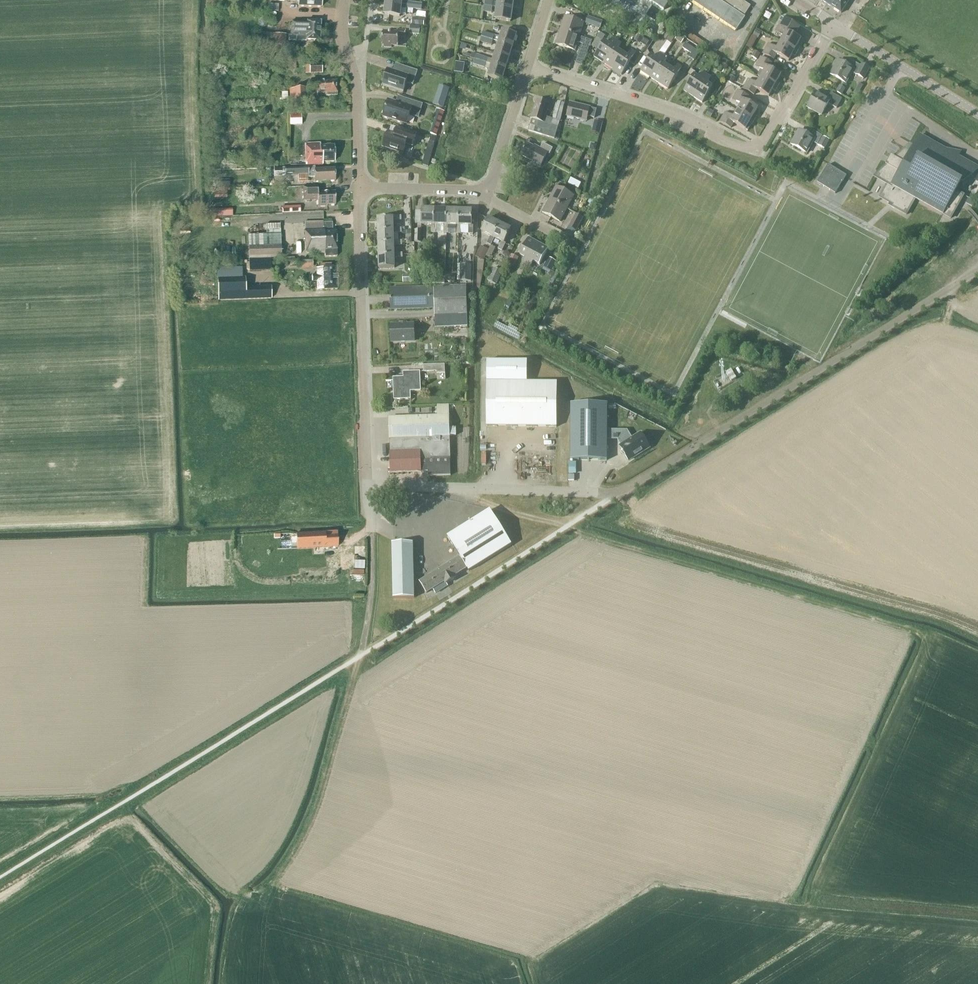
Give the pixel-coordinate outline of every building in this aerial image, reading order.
[(513,0),(498,0),(498,2),(485,0),(484,6),(512,9),(513,0)] [(584,0),(577,0),(573,5),(579,9),(584,0)] [(663,10),(670,0),(649,0),(663,10)] [(736,31),(745,17),(743,16),(750,6),(743,1),(743,0),(690,0),(736,31)] [(827,4),(841,13),(849,1),(849,0),(829,0),(827,4)] [(421,10),(422,7),(406,5),(386,3),(385,15),(400,16),(401,9),(406,9),(406,8),(421,10)] [(510,21),(512,9),(484,6),(483,12),(496,13),(495,19),(510,21)] [(579,36),(584,22),(565,16),(560,30),(579,36)] [(600,28),(602,21),(588,16),(585,23),(600,28)] [(780,42),(797,52),(800,48),(797,46),(801,40),(794,36),(799,27),(781,17),(784,19),(782,22),(781,21),(775,31),(784,36),(780,42)] [(320,41),(320,22),(307,21),(307,23),(291,22),(291,36),(289,36),(288,41),(296,41),(296,40),(320,41)] [(686,30),(688,27),(682,23),(677,31),(682,35),(683,34),(686,30)] [(420,34),(420,25),(410,25),(409,34),(420,34)] [(661,37),(670,43),(676,35),(673,33),(667,29),(661,37)] [(481,37),(513,46),(516,35),(502,30),(500,37),(483,32),(481,37)] [(592,40),(579,36),(560,30),(555,44),(574,51),(577,42),(590,47),(592,40)] [(703,47),(706,43),(686,30),(683,34),(703,47)] [(758,38),(761,33),(756,30),(753,35),(758,38)] [(406,35),(406,31),(397,31),(397,32),(382,32),(382,46),(384,46),(384,47),(391,48),(391,46),(398,46),(398,38),(406,38),(406,35)] [(285,47),(286,35),(275,34),(275,33),(261,32),(260,45),(274,46),(274,45),(285,47)] [(596,49),(605,35),(600,32),(591,46),(596,49)] [(681,44),(685,38),(679,34),(675,39),(681,44)] [(509,58),(513,46),(481,37),(480,42),(497,47),(495,53),(509,58)] [(603,63),(617,41),(613,39),(609,45),(604,41),(594,57),(603,63)] [(612,69),(622,53),(617,49),(621,44),(617,41),(603,63),(612,69)] [(795,56),(797,52),(780,42),(777,48),(768,43),(763,53),(774,59),(777,54),(789,61),(792,54),(795,56)] [(689,57),(694,60),(699,52),(685,43),(682,48),(691,54),(689,57)] [(650,77),(664,56),(663,56),(667,51),(663,48),(660,53),(656,59),(650,56),(640,71),(650,77)] [(628,56),(622,53),(612,69),(621,75),(630,62),(634,64),(638,58),(634,55),(635,53),(631,50),(628,56)] [(757,59),(760,54),(754,51),(751,56),(757,59)] [(509,58),(495,53),(493,60),(472,53),(470,58),(474,59),(506,69),(509,58)] [(659,83),(669,68),(663,64),(667,58),(664,56),(650,77),(659,83)] [(761,77),(778,87),(780,83),(777,82),(781,75),(769,68),(772,63),(761,57),(755,67),(760,69),(757,75),(760,77),(761,77)] [(502,81),(506,69),(474,59),(472,64),(490,70),(488,76),(502,81)] [(861,66),(850,60),(847,66),(838,60),(830,74),(846,83),(852,73),(863,79),(869,68),(862,64),(861,66)] [(321,64),(309,64),(310,74),(322,74),(321,64)] [(669,68),(659,83),(668,89),(682,68),(678,65),(674,71),(669,68)] [(413,85),(418,71),(404,66),(402,74),(387,69),(382,84),(403,91),(406,83),(413,85)] [(463,67),(455,68),(456,76),(464,75),(463,67)] [(693,97),(707,75),(703,73),(699,78),(694,75),(683,90),(693,97)] [(707,75),(693,97),(702,103),(713,87),(707,83),(711,78),(707,75)] [(775,91),(778,87),(761,77),(760,77),(757,84),(748,79),(743,89),(754,95),(757,90),(769,96),(773,90),(775,91)] [(337,96),(337,92),(337,81),(308,82),(309,97),(317,97),(317,93),(326,93),(326,96),(337,96)] [(842,95),(845,88),(839,85),(836,91),(842,95)] [(289,104),(307,104),(306,89),(288,90),(289,104)] [(737,110),(754,120),(757,116),(754,115),(758,108),(746,101),(749,96),(738,90),(732,100),(741,105),(737,110)] [(828,98),(816,92),(807,107),(821,115),(828,104),(836,108),(842,99),(831,93),(828,98)] [(444,109),(447,99),(436,96),(433,105),(444,109)] [(419,115),(422,104),(407,99),(405,106),(388,100),(383,116),(407,123),(410,112),(419,115)] [(550,111),(552,104),(537,99),(531,119),(539,121),(537,127),(530,125),(528,131),(554,139),(559,121),(545,117),(547,110),(550,111)] [(594,118),(596,110),(589,108),(590,107),(570,103),(566,116),(586,121),(587,116),(594,118)] [(442,120),(444,111),(436,109),(433,118),(442,120)] [(752,124),(754,120),(737,110),(734,117),(725,112),(720,122),(731,128),(734,123),(748,131),(751,124),(752,124)] [(301,114),(289,115),(290,126),(301,126),(301,114)] [(591,132),(599,134),(602,122),(594,120),(591,132)] [(413,147),(417,133),(396,126),(394,133),(387,131),(382,147),(403,154),(406,145),(413,147)] [(823,137),(811,130),(808,135),(799,130),(791,144),(807,153),(813,142),(817,145),(818,145),(818,146),(824,149),(829,140),(823,136),(823,137)] [(946,148),(919,133),(909,151),(904,148),(894,157),(890,155),(885,164),(886,165),(872,177),(886,184),(878,198),(889,204),(888,205),(906,216),(916,200),(951,219),(965,195),(957,190),(961,183),(962,184),(977,169),(977,167),(971,162),(959,156),(962,151),(946,148)] [(537,149),(527,143),(521,155),(541,165),(547,153),(549,154),(552,148),(543,144),(540,149),(538,148),(537,149)] [(320,144),(306,144),(306,165),(323,164),(323,162),(334,162),(333,146),(320,146),(320,144)] [(422,165),(427,167),(430,157),(424,155),(422,165)] [(835,194),(846,175),(828,164),(817,182),(835,194)] [(315,169),(315,167),(275,169),(275,177),(286,176),(286,175),(298,175),(298,182),(308,181),(308,178),(315,178),(315,183),(334,182),(334,169),(315,169)] [(318,193),(318,186),(302,187),(303,201),(317,201),(317,207),(326,207),(326,205),(335,205),(335,192),(318,193)] [(549,199),(567,209),(573,196),(556,186),(549,199)] [(560,222),(567,209),(549,199),(542,212),(560,222)] [(434,225),(435,209),(422,209),(421,224),(431,224),(431,233),(436,233),(436,225),(434,225)] [(446,225),(447,209),(435,209),(434,225),(436,225),(444,225),(443,233),(448,233),(448,225),(446,225)] [(459,225),(459,210),(447,209),(446,225),(448,225),(456,225),(456,234),(460,234),(461,225),(459,225)] [(459,225),(461,225),(468,225),(468,234),(473,234),(473,226),(472,226),(472,210),(459,210),(459,225)] [(576,231),(583,217),(575,213),(568,227),(576,231)] [(394,230),(394,228),(393,221),(402,220),(402,216),(393,216),(393,218),(377,218),(378,231),(394,230)] [(493,237),(499,223),(488,218),(481,232),(490,236),(487,244),(485,248),(488,250),(490,245),(491,246),(495,238),(493,237)] [(324,223),(324,221),(305,222),(306,254),(324,253),(325,257),(337,257),(336,249),(337,249),(336,232),(332,232),(332,223),(324,223)] [(493,237),(495,238),(502,241),(498,249),(502,251),(506,243),(504,243),(511,229),(499,223),(493,237)] [(394,243),(394,241),(394,233),(402,233),(402,228),(394,228),(394,230),(378,231),(378,243),(394,243)] [(249,259),(281,258),(281,235),(248,236),(249,259)] [(526,266),(538,243),(528,238),(520,254),(525,257),(522,264),(526,266)] [(394,255),(394,253),(394,245),(402,245),(402,241),(394,241),(394,243),(378,243),(378,256),(394,255)] [(538,243),(526,266),(530,268),(533,262),(539,265),(548,248),(538,243)] [(488,250),(481,246),(476,255),(484,259),(488,250)] [(425,262),(426,252),(417,251),(417,261),(425,262)] [(394,255),(378,256),(379,268),(395,268),(394,258),(403,258),(403,253),(394,253),(394,255)] [(514,267),(519,257),(511,254),(507,264),(514,267)] [(551,271),(556,261),(548,257),(543,267),(551,271)] [(298,269),(308,268),(313,266),(313,260),(298,261),(298,269)] [(471,281),(472,264),(459,264),(459,280),(471,281)] [(336,268),(331,268),(323,268),(316,268),(316,276),(313,276),(313,280),(316,280),(317,290),(323,290),(337,290),(337,281),(337,277),(336,268)] [(497,285),(503,272),(494,268),(488,281),(497,285)] [(402,275),(402,283),(413,282),(413,275),(402,275)] [(271,287),(245,287),(245,278),(219,279),(220,301),(246,300),(271,299),(271,287)] [(435,320),(467,319),(467,315),(466,286),(390,289),(390,310),(434,308),(435,316),(435,320)] [(467,319),(435,320),(435,328),(467,327),(467,319)] [(391,342),(414,341),(413,324),(391,325),(391,342)] [(527,361),(487,361),(486,426),(556,427),(557,383),(527,383),(527,361)] [(445,373),(445,364),(423,365),(423,372),(437,371),(437,373),(445,373)] [(731,381),(736,378),(731,370),(726,373),(731,381)] [(394,400),(410,399),(410,391),(421,391),(420,371),(408,372),(409,377),(393,378),(394,400)] [(570,460),(607,460),(607,404),(570,403),(570,460)] [(449,428),(448,404),(438,405),(438,416),(388,418),(389,439),(390,439),(391,453),(390,453),(391,473),(427,472),(428,476),(451,475),(450,459),(449,435),(456,435),(456,428),(449,428)] [(628,432),(628,430),(607,430),(608,441),(618,441),(617,440),(628,432)] [(649,448),(640,433),(632,438),(628,432),(617,440),(618,441),(621,445),(619,446),(628,461),(649,448)] [(664,440),(659,432),(647,438),(652,447),(664,440)] [(447,537),(460,557),(467,568),(469,571),(511,544),(490,510),(447,537)] [(474,512),(465,519),(467,522),(476,516),(474,512)] [(297,548),(297,549),(337,547),(337,533),(297,535),(297,548)] [(393,598),(415,597),(413,542),(392,543),(393,598)] [(342,549),(342,568),(354,567),(354,574),(366,574),(365,561),(356,561),(356,549),(342,549)] [(445,582),(446,584),(455,578),(454,576),(467,568),(460,557),(420,583),(426,593),(433,589),(445,582)]
